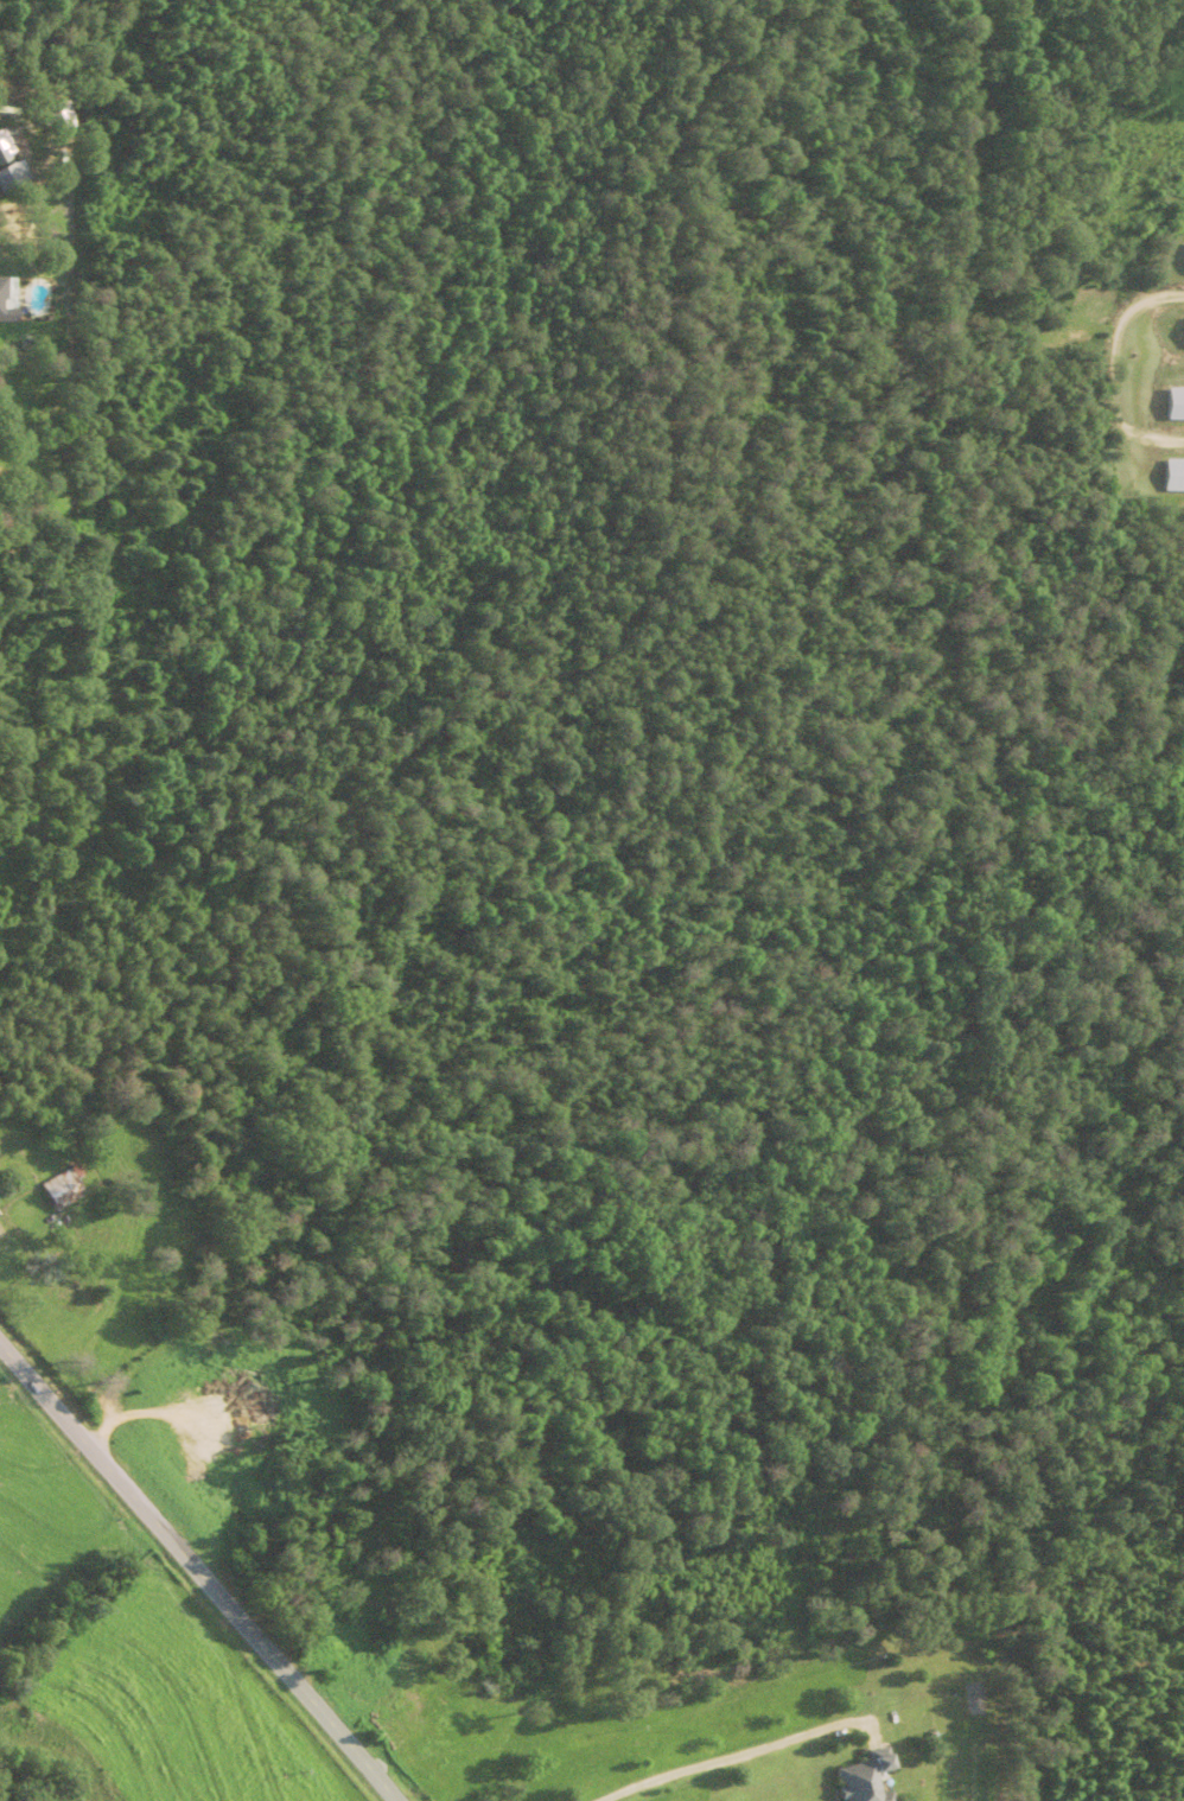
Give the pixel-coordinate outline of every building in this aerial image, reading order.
[(12,163),(3,135),(0,136),(0,167),(12,163)] [(23,161),(0,173),(0,190),(3,195),(33,180),(23,161)] [(0,279),(0,324),(19,324),(19,311),(8,311),(8,279),(0,279)] [(1166,389),(1166,421),(1183,421),(1183,389),(1166,389)] [(1168,460),(1167,493),(1183,493),(1183,461),(1168,460)] [(88,1197),(81,1182),(86,1180),(79,1166),(42,1184),(55,1212),(88,1197)] [(883,1792),(871,1795),(865,1772),(880,1769),(875,1749),(856,1753),(858,1762),(827,1770),(834,1800),(885,1800),(883,1792)]
